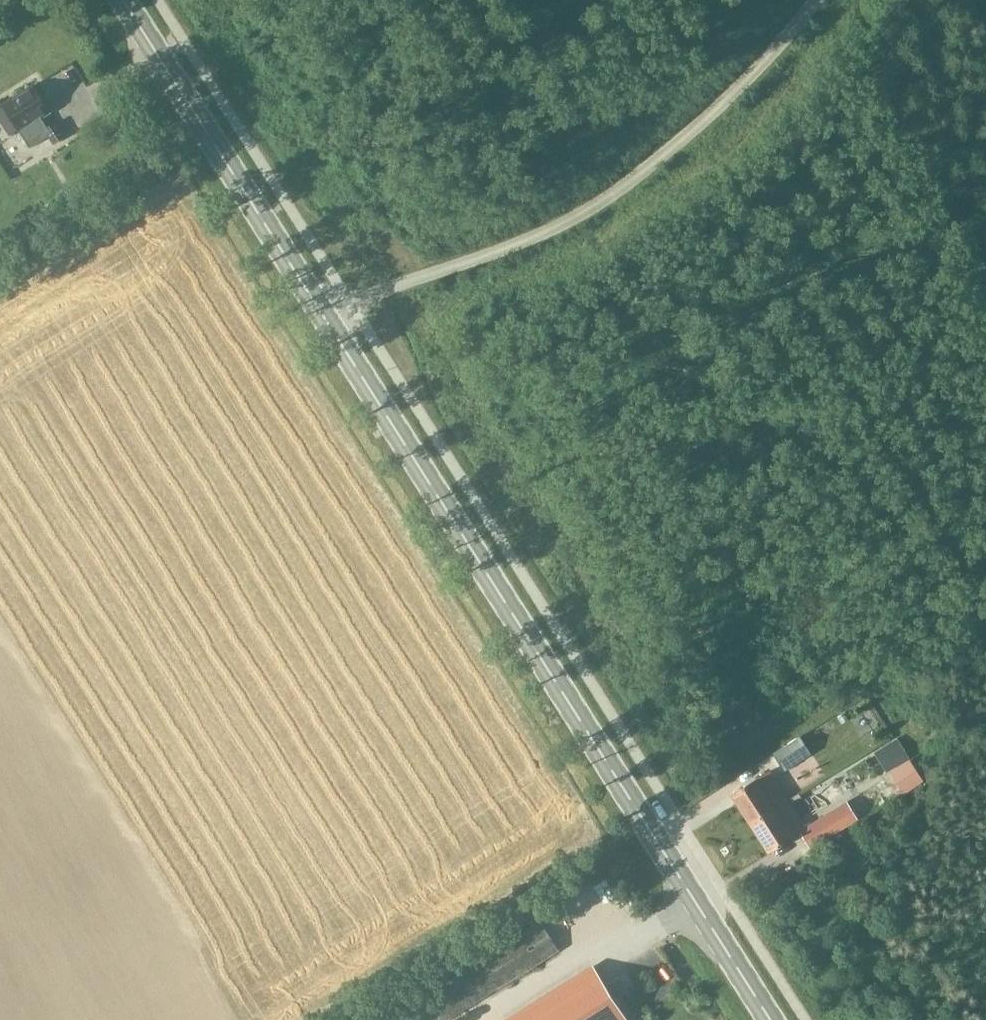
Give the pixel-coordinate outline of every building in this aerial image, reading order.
[(50,112),(33,86),(2,105),(29,148),(49,136),(54,144),(64,137),(55,123),(47,128),(41,118),(50,112)] [(773,754),(784,771),(812,754),(801,737),(773,754)] [(787,801),(768,772),(733,795),(751,824),(787,801)] [(792,837),(800,823),(787,801),(751,824),(770,853),(793,839),(792,837)] [(799,832),(810,849),(837,832),(827,815),(799,832)] [(558,951),(541,922),(420,998),(416,992),(371,1019),(447,1019),(558,951)] [(593,966),(507,1019),(626,1019),(593,966)]
